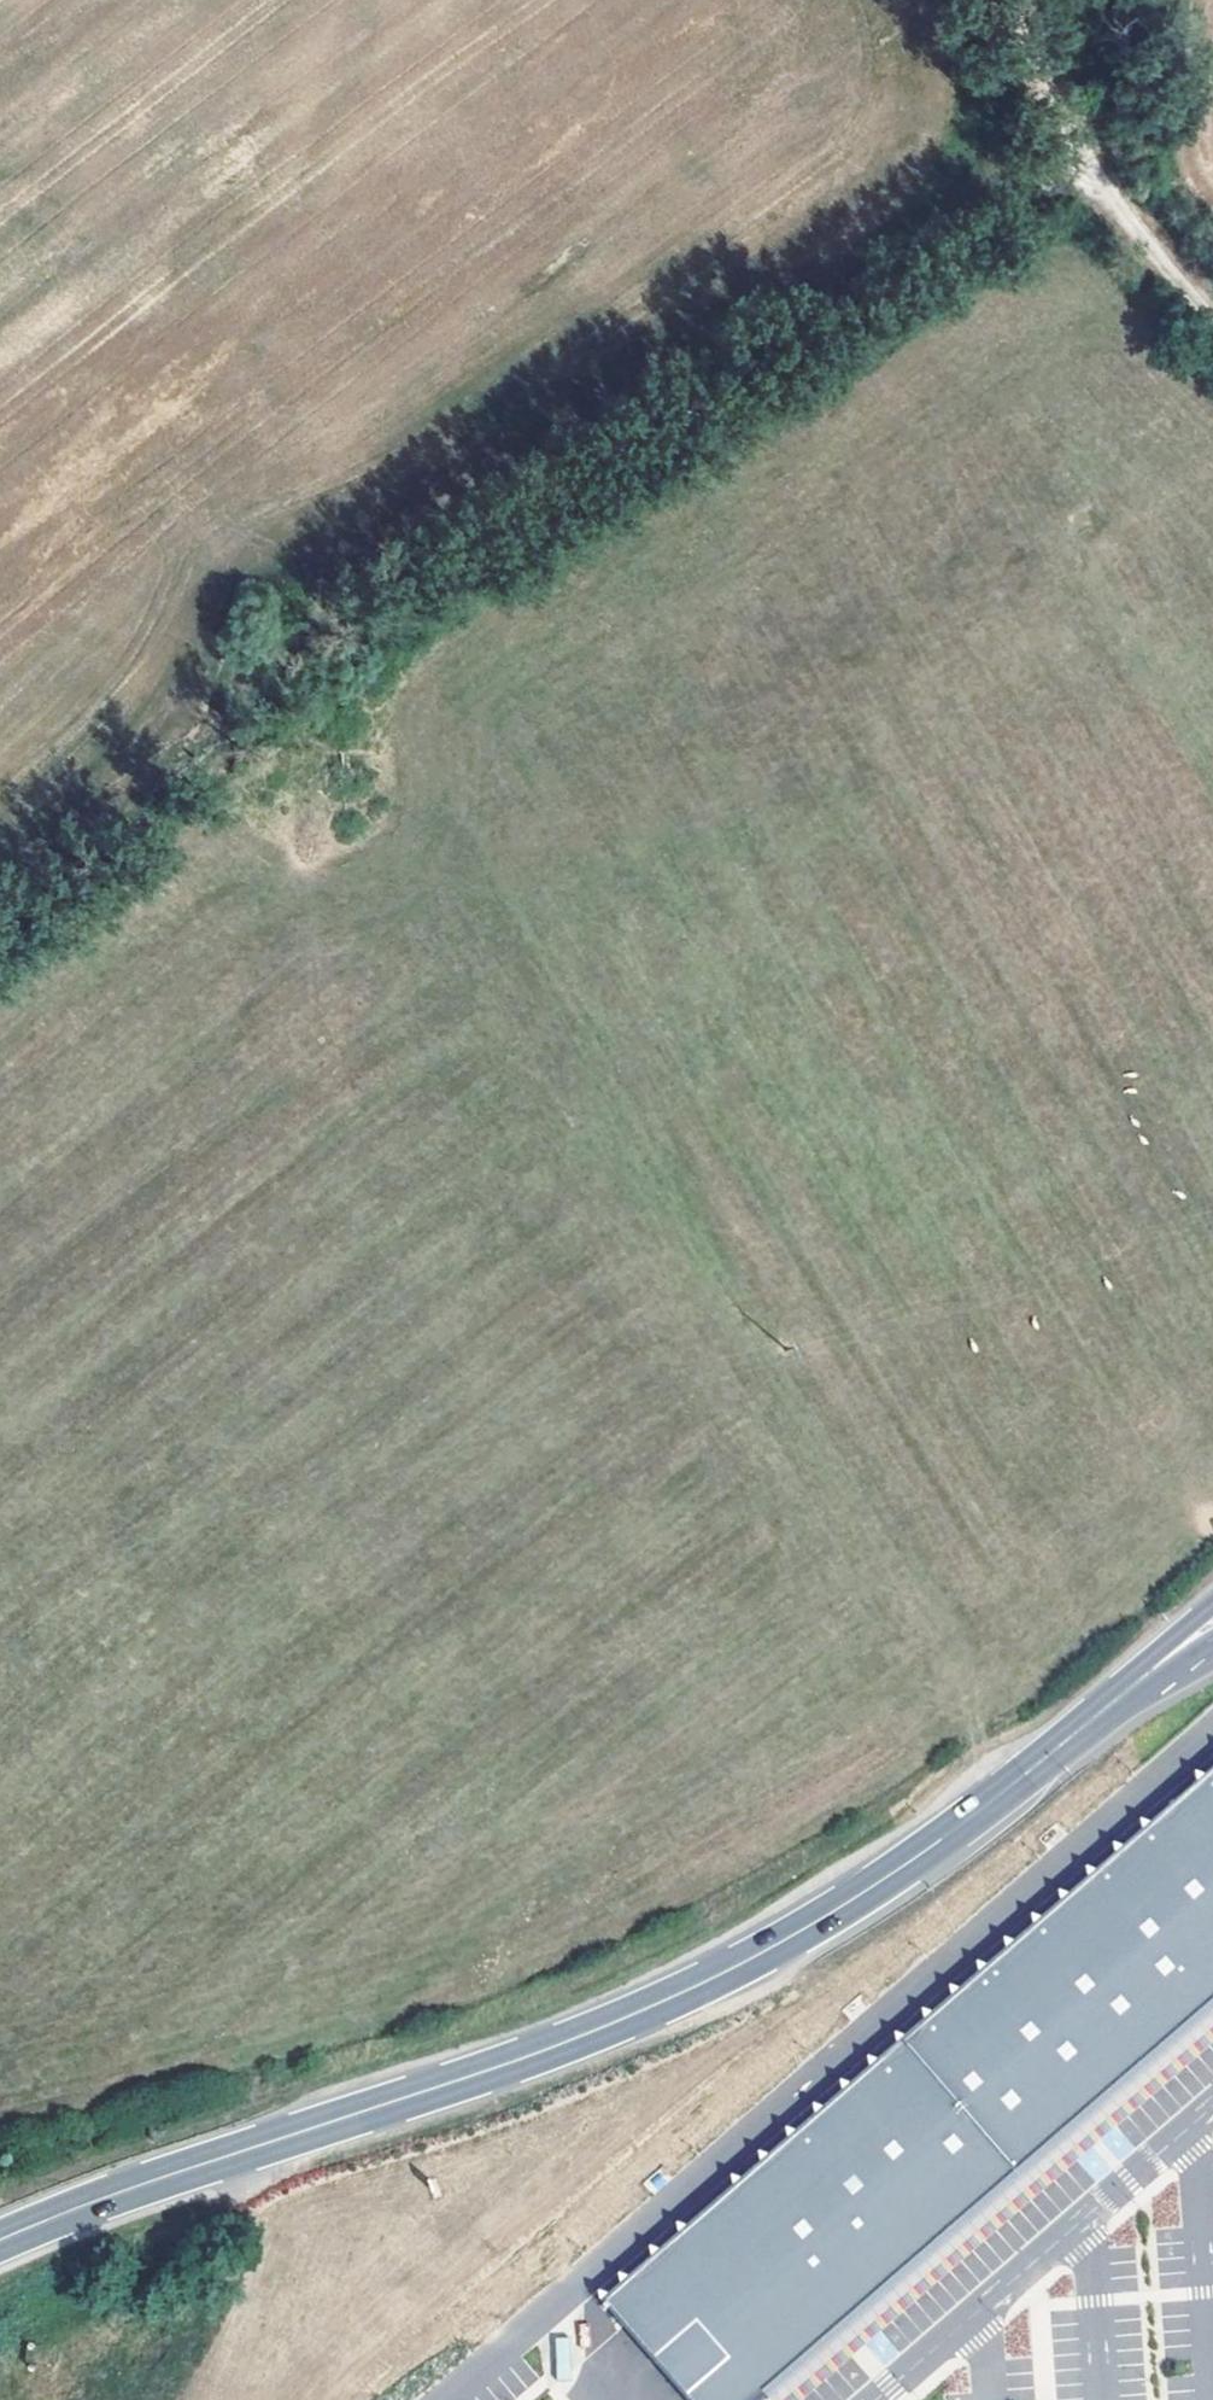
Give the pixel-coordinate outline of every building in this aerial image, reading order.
[(603,2301),(690,2399),(764,2399),(769,2396),(1212,2010),(1212,1770),(603,2301)] [(769,2396),(773,2399),(801,2399),(1212,2042),(1212,2010),(769,2396)]
